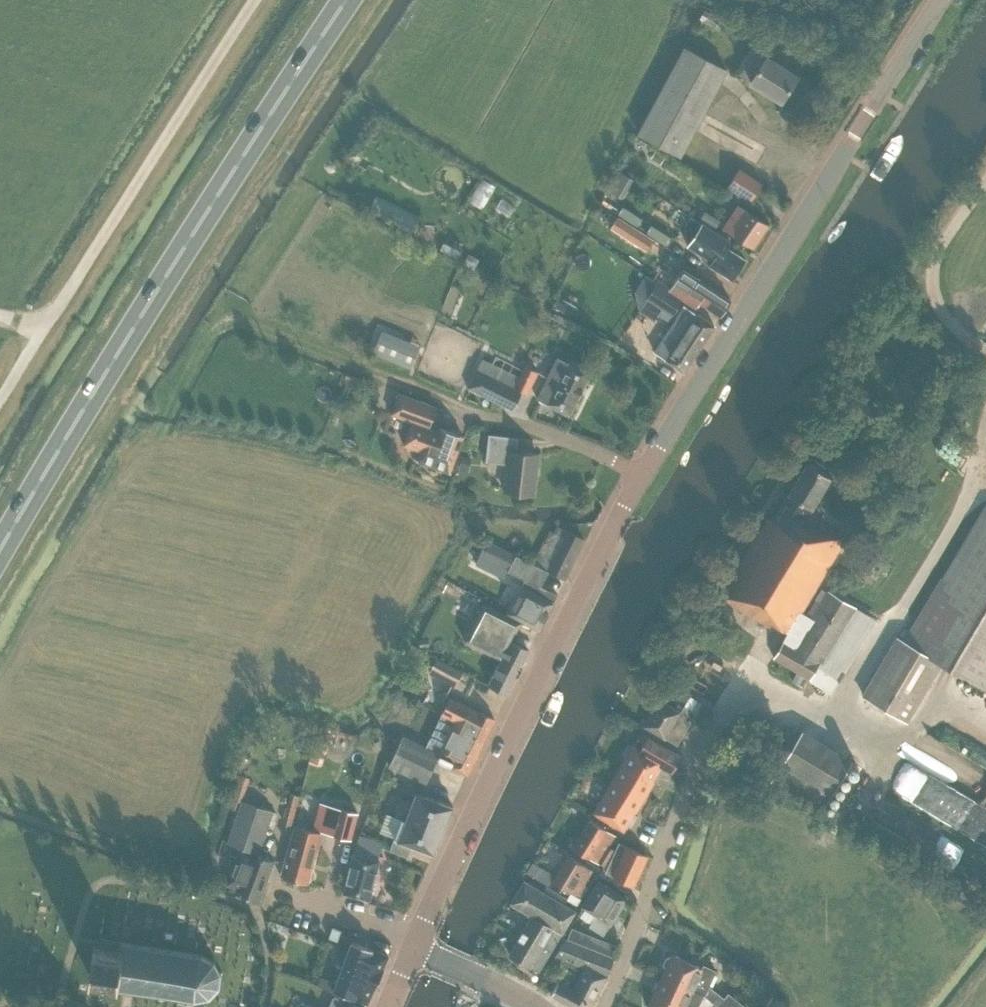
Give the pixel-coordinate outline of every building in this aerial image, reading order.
[(639,132),(681,155),(727,70),(684,47),(639,132)] [(742,61),(757,71),(750,81),(782,100),(797,75),(766,56),(751,47),(742,61)] [(655,150),(650,157),(661,164),(666,157),(655,150)] [(762,182),(740,167),(726,187),(749,202),(762,182)] [(486,171),(470,193),(483,202),(499,181),(486,171)] [(607,190),(623,198),(634,180),(618,171),(607,190)] [(768,224),(738,205),(724,227),(753,246),(768,224)] [(704,213),(699,220),(713,229),(719,221),(705,211),(704,213)] [(727,247),(731,241),(713,229),(699,220),(698,221),(690,215),(684,224),(688,246),(704,256),(702,259),(732,279),(745,259),(727,247)] [(624,235),(631,224),(618,216),(613,223),(611,227),(624,235)] [(666,245),(670,239),(640,220),(636,227),(666,245)] [(631,224),(624,235),(646,249),(653,238),(631,224)] [(682,274),(688,264),(671,252),(664,262),(682,274)] [(677,278),(660,266),(652,278),(670,289),(677,278)] [(643,296),(652,282),(642,275),(633,289),(643,296)] [(708,285),(696,277),(683,297),(696,306),(699,300),(720,314),(730,299),(708,285)] [(658,282),(647,298),(674,316),(684,299),(658,282)] [(560,299),(555,306),(556,307),(569,315),(573,307),(561,300),(560,299)] [(664,358),(683,371),(714,324),(695,312),(694,314),(684,307),(655,350),(666,357),(664,358)] [(556,312),(555,313),(553,317),(553,318),(577,330),(580,324),(556,312)] [(393,334),(382,329),(379,337),(373,352),(375,353),(383,356),(410,368),(415,357),(388,345),(393,334)] [(568,362),(557,356),(536,398),(569,414),(591,370),(569,359),(568,362)] [(466,388),(512,409),(521,390),(527,394),(538,372),(525,365),(515,386),(475,368),(466,388)] [(436,409),(398,395),(390,416),(428,430),(436,409)] [(426,435),(417,459),(429,463),(450,471),(463,436),(439,427),(435,439),(426,435)] [(485,461),(508,464),(505,490),(533,493),(537,453),(517,451),(518,437),(488,433),(485,461)] [(470,471),(472,459),(462,457),(460,468),(470,471)] [(768,517),(720,596),(768,625),(770,621),(788,632),(774,656),(810,678),(832,692),(877,620),(853,604),(828,589),(811,617),(800,610),(843,537),(806,515),(829,476),(806,462),(772,519),(768,517)] [(905,642),(899,638),(864,697),(906,722),(940,663),(985,690),(985,505),(905,642)] [(554,533),(550,531),(533,562),(564,579),(584,539),(557,525),(554,533)] [(487,539),(480,554),(478,556),(475,563),(505,578),(508,570),(509,569),(516,554),(487,539)] [(540,586),(525,579),(507,613),(540,629),(553,602),(557,594),(540,586)] [(470,591),(466,600),(477,605),(481,597),(470,591)] [(515,676),(517,675),(522,666),(522,662),(528,649),(511,641),(521,621),(483,602),(464,639),(501,658),(488,683),(507,692),(515,676)] [(455,686),(463,671),(437,657),(429,672),(455,686)] [(439,753),(440,753),(455,760),(452,766),(468,774),(495,719),(450,697),(426,747),(439,753)] [(643,726),(665,739),(666,738),(678,745),(696,714),(685,707),(682,712),(659,699),(643,726)] [(852,761),(802,731),(772,780),(823,810),(852,761)] [(641,746),(634,742),(632,746),(628,743),(622,753),(626,755),(593,812),(625,831),(654,781),(658,782),(663,774),(669,777),(676,767),(675,766),(681,755),(647,735),(641,746)] [(388,766),(426,785),(440,753),(439,753),(426,747),(402,736),(388,766)] [(241,801),(249,777),(238,774),(231,798),(241,801)] [(962,785),(946,811),(977,830),(980,825),(985,829),(985,799),(962,785)] [(390,849),(407,855),(411,844),(434,852),(453,806),(417,792),(413,803),(406,820),(402,819),(390,849)] [(290,793),(285,812),(295,815),(301,796),(290,793)] [(274,812),(242,800),(235,820),(228,844),(238,848),(225,884),(236,888),(235,892),(259,900),(274,859),(260,854),(274,812)] [(313,830),(295,825),(281,875),(308,883),(323,831),(351,839),(358,813),(321,802),(313,830)] [(295,815),(285,812),(282,821),(292,824),(295,815)] [(606,829),(590,819),(573,848),(589,858),(598,863),(615,834),(606,829)] [(381,842),(372,840),(372,839),(359,835),(354,853),(353,852),(343,892),(369,898),(379,859),(378,859),(381,842)] [(628,846),(619,842),(610,860),(608,859),(614,850),(608,847),(599,863),(604,866),(603,867),(606,869),(605,871),(614,875),(614,876),(632,885),(646,854),(628,846)] [(592,869),(568,854),(552,881),(576,896),(592,869)] [(563,903),(566,898),(545,885),(549,878),(538,871),(530,883),(524,880),(511,902),(532,915),(509,954),(530,966),(530,965),(539,971),(575,910),(563,903)] [(581,905),(596,914),(588,925),(602,934),(609,923),(626,897),(598,879),(581,905)] [(617,944),(572,927),(571,929),(569,933),(567,939),(612,956),(617,944)] [(559,980),(551,994),(575,1006),(590,1006),(606,976),(613,957),(565,938),(556,955),(583,967),(573,987),(559,980)] [(120,941),(119,942),(101,939),(100,947),(93,946),(88,975),(113,979),(112,988),(193,1002),(195,1002),(198,1002),(199,1002),(201,1001),(203,1001),(206,999),(208,999),(209,998),(211,996),(213,994),(215,992),(216,990),(218,988),(218,987),(219,984),(220,982),(220,980),(220,978),(220,975),(219,973),(218,970),(218,968),(217,966),(215,964),(214,963),(212,960),(209,958),(206,956),(205,956),(202,955),(200,954),(120,941)] [(321,977),(318,985),(367,1002),(388,955),(373,948),(352,940),(336,982),(321,977)] [(728,993),(722,998),(708,986),(715,969),(703,963),(701,967),(672,953),(662,975),(703,995),(703,994),(718,1006),(745,1006),(728,993)] [(703,995),(662,975),(647,1006),(648,1006),(697,1006),(703,995)]
